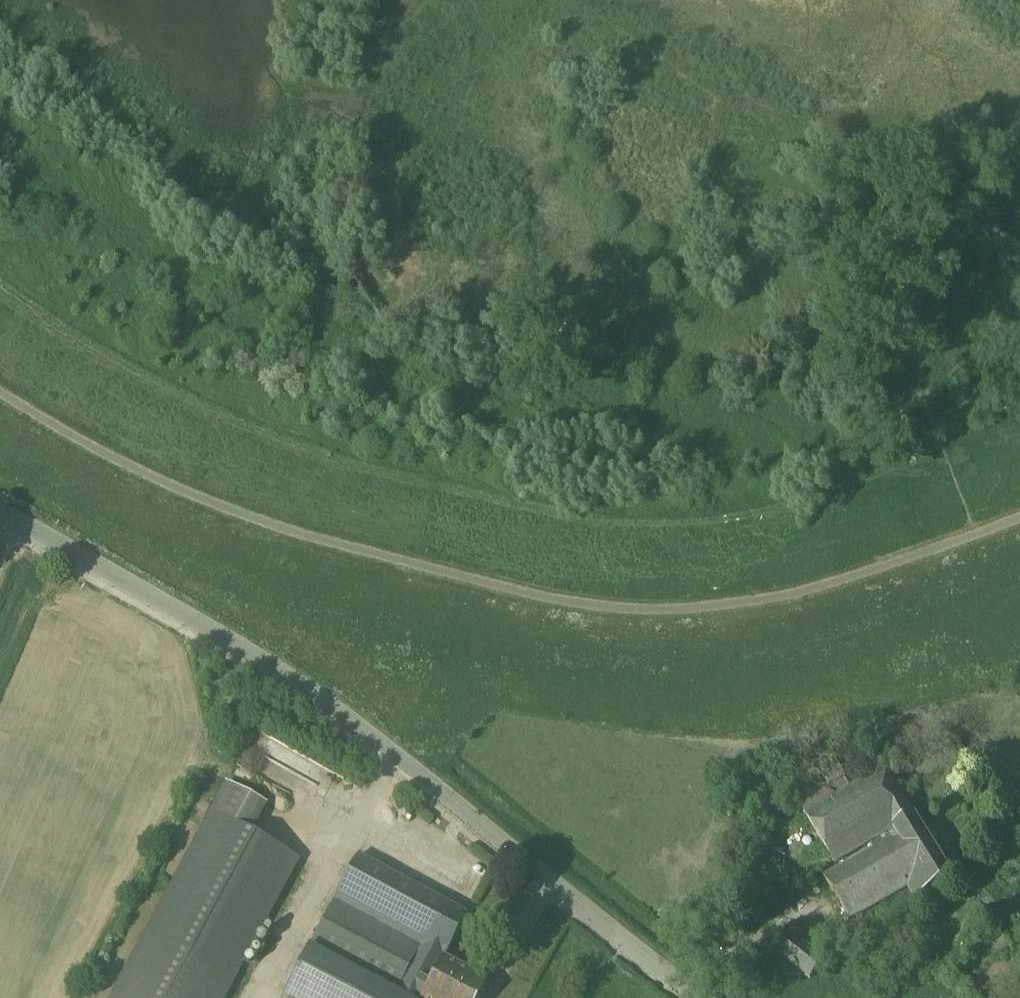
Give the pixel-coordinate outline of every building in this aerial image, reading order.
[(853,787),(832,750),(783,778),(835,865),(877,842),(879,844),(825,877),(851,921),(908,887),(916,899),(953,876),(934,845),(939,840),(935,835),(930,839),(919,820),(916,814),(897,782),(887,767),(853,787)] [(255,768),(260,757),(248,751),(242,761),(255,768)] [(112,997),(223,997),(297,860),(251,835),(267,805),(226,782),(210,813),(143,940),(112,997)] [(486,982),(445,960),(444,959),(468,915),(358,857),(335,901),(421,946),(395,993),(344,966),(351,952),(318,935),(311,949),(309,948),(282,997),(478,997),(486,982)] [(467,863),(453,884),(459,889),(474,868),(467,863)] [(810,979),(827,959),(796,934),(779,955),(810,979)]
